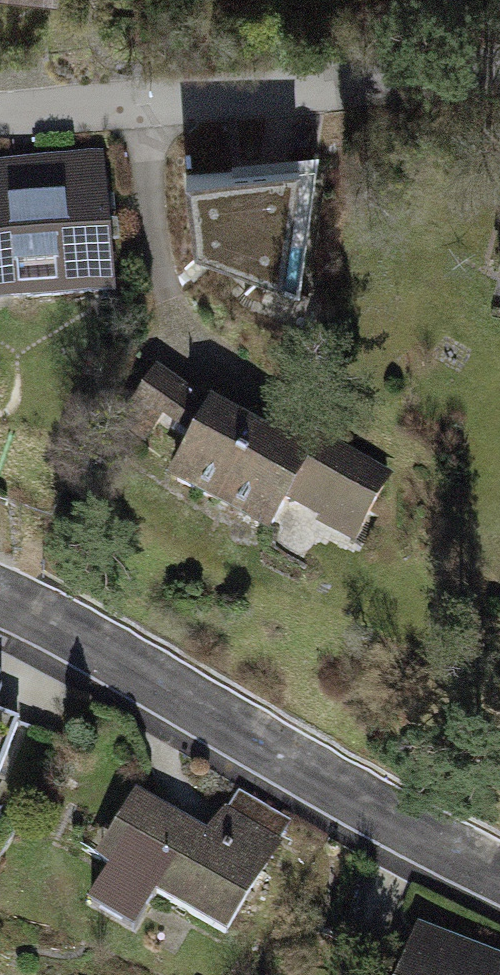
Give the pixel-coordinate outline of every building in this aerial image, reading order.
[(0,168),(0,309),(111,303),(103,162),(0,168)] [(241,171),(185,175),(195,248),(300,290),(315,176),(241,171)] [(307,460),(155,370),(125,420),(180,452),(161,484),(259,542),(280,508),(350,550),(390,483),(319,441),(307,460)] [(26,730),(0,720),(0,796),(26,730)] [(214,839),(142,798),(102,867),(117,876),(96,912),(140,938),(160,903),(233,945),(289,848),(229,814),(214,839)] [(419,922),(399,974),(499,974),(499,952),(419,922)]
